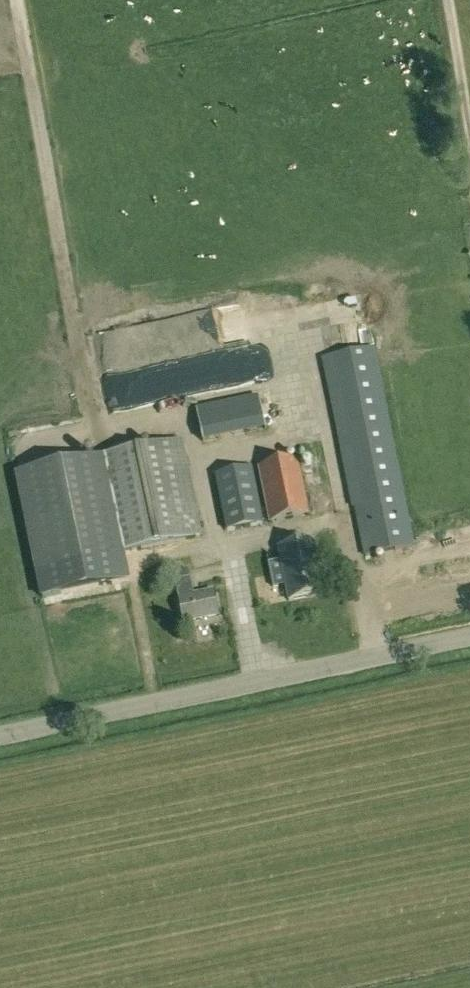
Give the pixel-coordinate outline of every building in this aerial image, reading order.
[(414,545),(377,366),(373,347),(324,356),(326,366),(365,555),(414,545)] [(266,429),(258,395),(196,408),(203,441),(266,429)] [(179,441),(104,457),(123,552),(199,536),(179,441)] [(16,475),(37,574),(42,598),(125,581),(129,581),(123,556),(123,552),(104,457),(103,457),(16,475)] [(258,466),(269,521),(309,512),(298,458),(258,466)] [(263,523),(252,466),(215,474),(226,530),(263,523)] [(270,563),(275,587),(287,585),(289,598),(323,591),(313,541),(279,548),(282,561),(270,563)] [(176,580),(184,621),(218,614),(213,590),(193,594),(190,577),(176,580)] [(459,577),(459,588),(469,588),(469,577),(459,577)]
